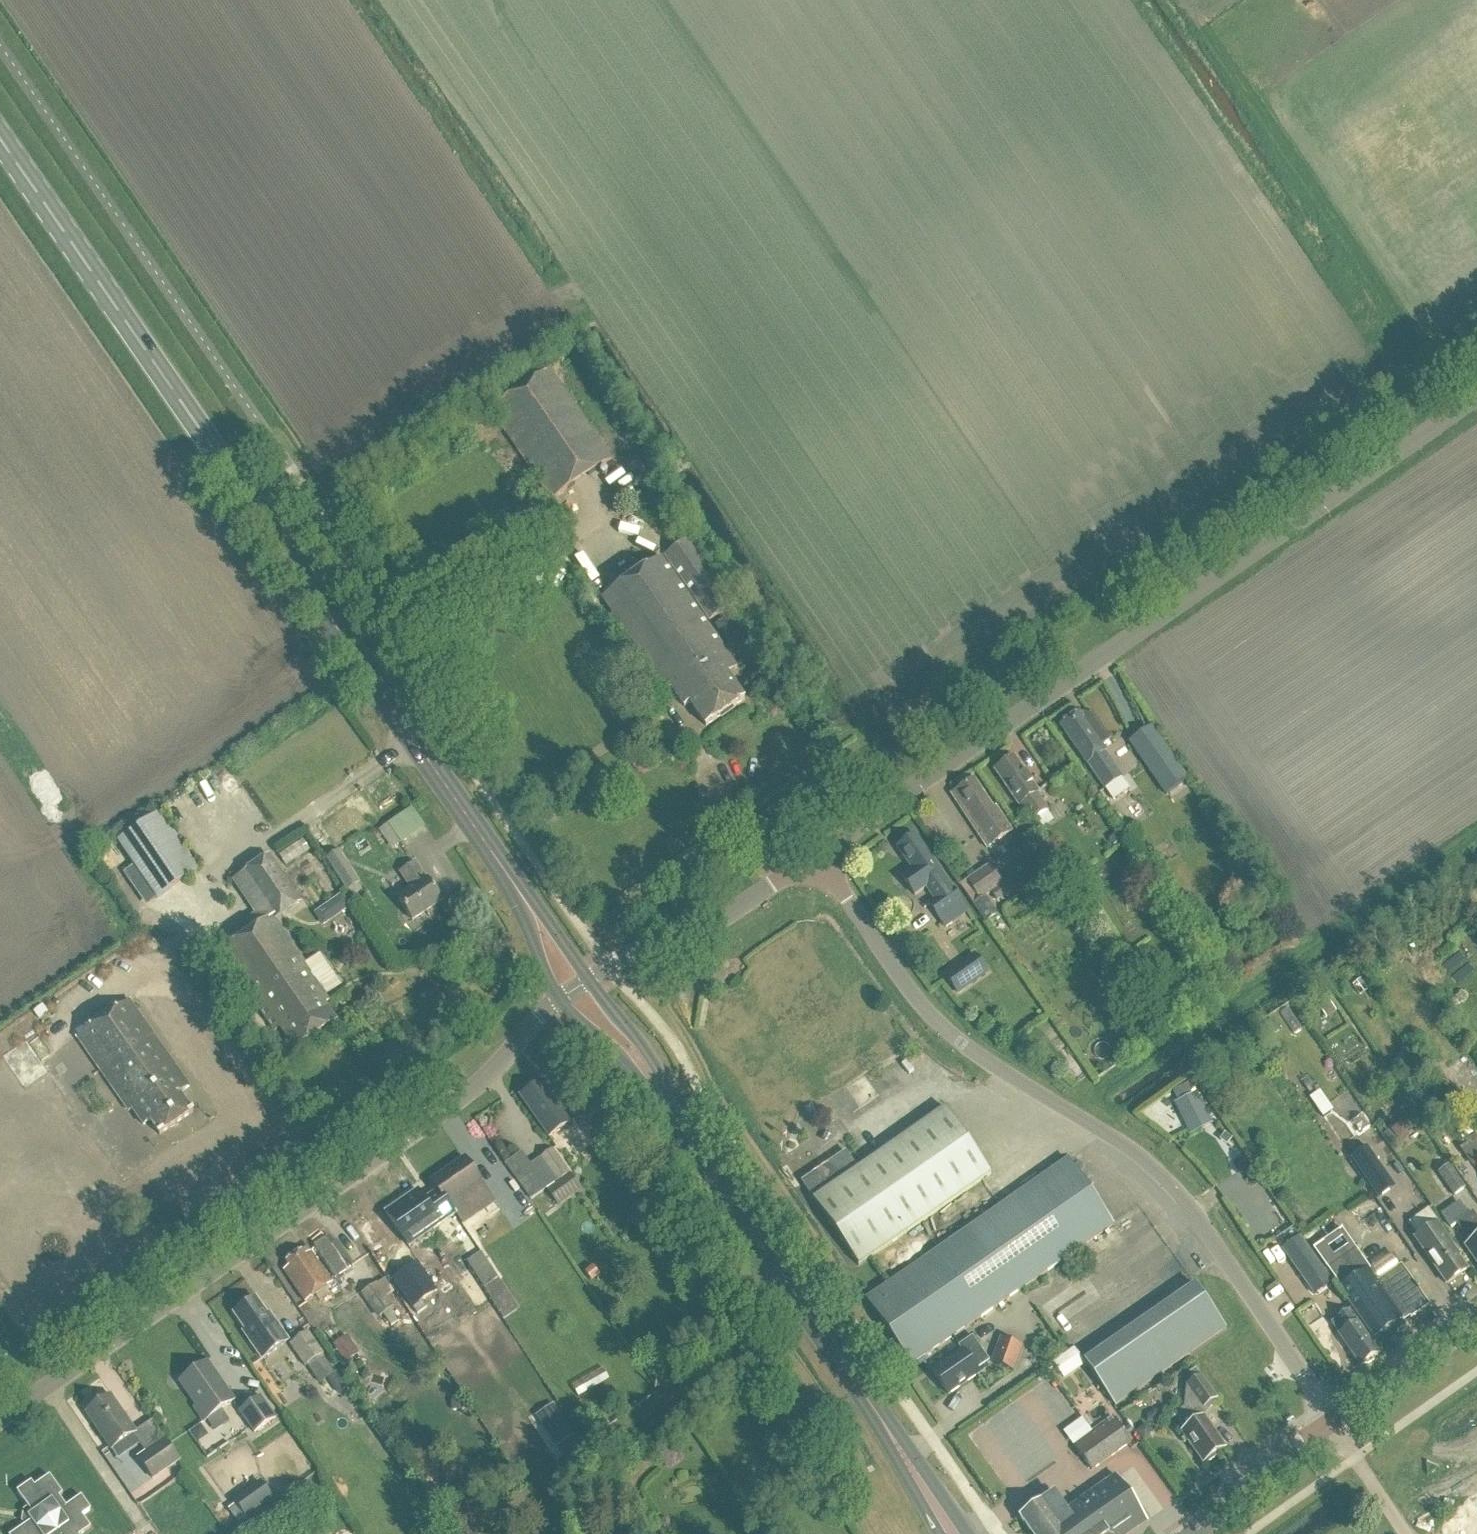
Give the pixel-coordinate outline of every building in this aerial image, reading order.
[(491,414),(552,502),(611,461),(550,373),(491,414)] [(663,556),(707,623),(727,610),(717,596),(720,594),(686,541),(663,556)] [(669,694),(673,691),(685,710),(691,706),(707,729),(746,702),(728,677),(737,671),(662,562),(603,602),(658,681),(659,680),(669,694)] [(1087,766),(1105,791),(1121,780),(1104,754),(1106,753),(1102,748),(1110,742),(1091,715),(1083,721),(1079,714),(1060,727),(1087,766)] [(1153,729),(1129,745),(1165,796),(1189,779),(1153,729)] [(1037,794),(1014,759),(995,772),(1019,807),(1020,806),(1032,823),(1048,812),(1036,795),(1037,794)] [(994,810),(974,781),(951,796),(987,849),(1012,832),(996,809),(994,810)] [(379,820),(393,840),(418,823),(404,803),(379,820)] [(198,872),(159,815),(118,843),(157,900),(198,872)] [(1107,841),(1112,848),(1120,842),(1115,835),(1107,841)] [(930,906),(939,920),(962,903),(915,837),(897,850),(912,872),(902,879),(915,897),(927,889),(936,902),(930,906)] [(274,920),(222,955),(276,1034),(281,1030),(296,1051),(338,1023),(323,1001),(326,999),(316,984),(317,984),(274,920),(299,903),(270,861),(245,878),(274,920)] [(398,902),(413,924),(442,904),(415,866),(401,876),(412,893),(398,902)] [(1010,895),(991,867),(967,883),(981,904),(977,906),(986,919),(994,914),(985,900),(993,896),(998,903),(1010,895)] [(334,878),(345,896),(359,888),(348,870),(334,878)] [(332,901),(341,914),(349,909),(340,896),(332,901)] [(1141,912),(1151,913),(1152,905),(1149,904),(1149,901),(1142,900),(1142,904),(1141,904),(1141,912)] [(945,978),(957,994),(987,973),(975,957),(945,978)] [(144,1126),(152,1121),(162,1135),(194,1113),(180,1094),(187,1089),(177,1075),(180,1073),(130,1002),(78,1039),(129,1112),(132,1110),(144,1126)] [(847,1108),(874,1089),(861,1069),(833,1089),(847,1108)] [(23,1089),(44,1078),(40,1071),(20,1082),(23,1089)] [(541,1084),(521,1098),(550,1139),(575,1122),(554,1093),(549,1096),(541,1084)] [(1189,1086),(1172,1094),(1177,1105),(1174,1106),(1187,1132),(1208,1122),(1196,1096),(1194,1097),(1189,1086)] [(847,1155),(802,1186),(813,1201),(812,1201),(858,1267),(991,1176),(945,1110),(945,1109),(858,1170),(847,1155)] [(1358,1111),(1345,1119),(1351,1128),(1364,1120),(1358,1111)] [(986,1167),(998,1162),(988,1141),(977,1147),(986,1167)] [(1351,1159),(1378,1199),(1395,1188),(1368,1147),(1351,1159)] [(541,1160),(557,1183),(569,1174),(553,1151),(541,1160)] [(465,1160),(431,1183),(437,1193),(438,1192),(449,1207),(482,1185),(465,1160)] [(1067,1161),(867,1300),(913,1366),(1113,1228),(1067,1161)] [(1449,1167),(1436,1175),(1451,1198),(1464,1190),(1449,1167)] [(569,1175),(547,1190),(552,1198),(559,1207),(581,1191),(574,1182),(569,1175)] [(418,1192),(386,1215),(403,1239),(427,1222),(434,1231),(455,1216),(449,1207),(438,1192),(437,1193),(424,1202),(418,1192)] [(1449,1231),(1456,1226),(1470,1245),(1466,1248),(1476,1264),(1476,1221),(1472,1214),(1468,1217),(1459,1204),(1440,1217),(1449,1231)] [(1428,1259),(1446,1286),(1466,1272),(1457,1259),(1459,1258),(1436,1225),(1417,1238),(1430,1258),(1428,1259)] [(1301,1237),(1282,1250),(1315,1295),(1333,1282),(1301,1237)] [(1405,1311),(1411,1319),(1428,1307),(1400,1267),(1376,1284),(1368,1272),(1370,1271),(1355,1250),(1327,1270),(1349,1302),(1348,1303),(1373,1339),(1401,1319),(1399,1316),(1405,1311)] [(467,1278),(449,1251),(427,1266),(443,1289),(455,1280),(457,1284),(467,1278)] [(301,1253),(286,1263),(290,1268),(284,1272),(306,1304),(332,1285),(310,1254),(305,1257),(301,1253)] [(480,1255),(467,1264),(484,1291),(498,1282),(480,1255)] [(392,1310),(376,1286),(362,1295),(379,1319),(392,1310)] [(1226,1330),(1195,1287),(1084,1364),(1114,1407),(1226,1330)] [(233,1315),(252,1343),(251,1344),(260,1357),(286,1340),(277,1327),(275,1329),(255,1300),(233,1315)] [(1045,1321),(1061,1311),(1055,1301),(1039,1311),(1045,1321)] [(1347,1347),(1362,1368),(1377,1357),(1370,1346),(1371,1346),(1356,1324),(1355,1324),(1347,1313),(1336,1320),(1344,1332),(1338,1336),(1346,1347),(1347,1347)] [(308,1334),(290,1347),(305,1368),(307,1366),(321,1357),(323,1355),(308,1334)] [(933,1374),(948,1396),(978,1375),(976,1372),(989,1363),(972,1338),(958,1348),(962,1354),(933,1374)] [(334,1348),(345,1363),(356,1356),(345,1340),(334,1348)] [(321,1357),(307,1366),(320,1385),(327,1380),(334,1375),(321,1357)] [(197,1407),(194,1409),(204,1423),(233,1403),(206,1365),(180,1383),(197,1407)] [(334,1375),(327,1380),(336,1394),(346,1388),(336,1373),(334,1375)] [(1182,1434),(1203,1464),(1224,1450),(1203,1420),(1198,1414),(1217,1401),(1202,1379),(1187,1389),(1192,1397),(1185,1401),(1184,1410),(1175,1417),(1186,1432),(1182,1434)] [(85,1415),(111,1452),(136,1435),(110,1398),(85,1415)] [(239,1413),(254,1435),(275,1420),(260,1398),(239,1413)] [(571,1437),(552,1407),(538,1416),(557,1446),(571,1437)] [(1130,1444),(1113,1419),(1073,1446),(1091,1472),(1130,1444)] [(138,1460),(152,1480),(178,1463),(164,1442),(138,1460)] [(1030,1533),(1130,1533),(1147,1523),(1115,1477),(1082,1500),(1084,1502),(1066,1515),(1053,1496),(1020,1519),(1030,1533)] [(62,1496),(49,1478),(34,1488),(31,1484),(16,1494),(28,1510),(24,1513),(22,1523),(25,1527),(15,1533),(84,1533),(90,1530),(82,1518),(90,1512),(81,1498),(66,1509),(59,1499),(62,1496)] [(263,1482),(234,1501),(245,1517),(273,1498),(263,1482)] [(855,1524),(863,1520),(856,1504),(847,1509),(855,1524)] [(130,1533),(150,1533),(140,1523),(129,1533),(130,1533)]
